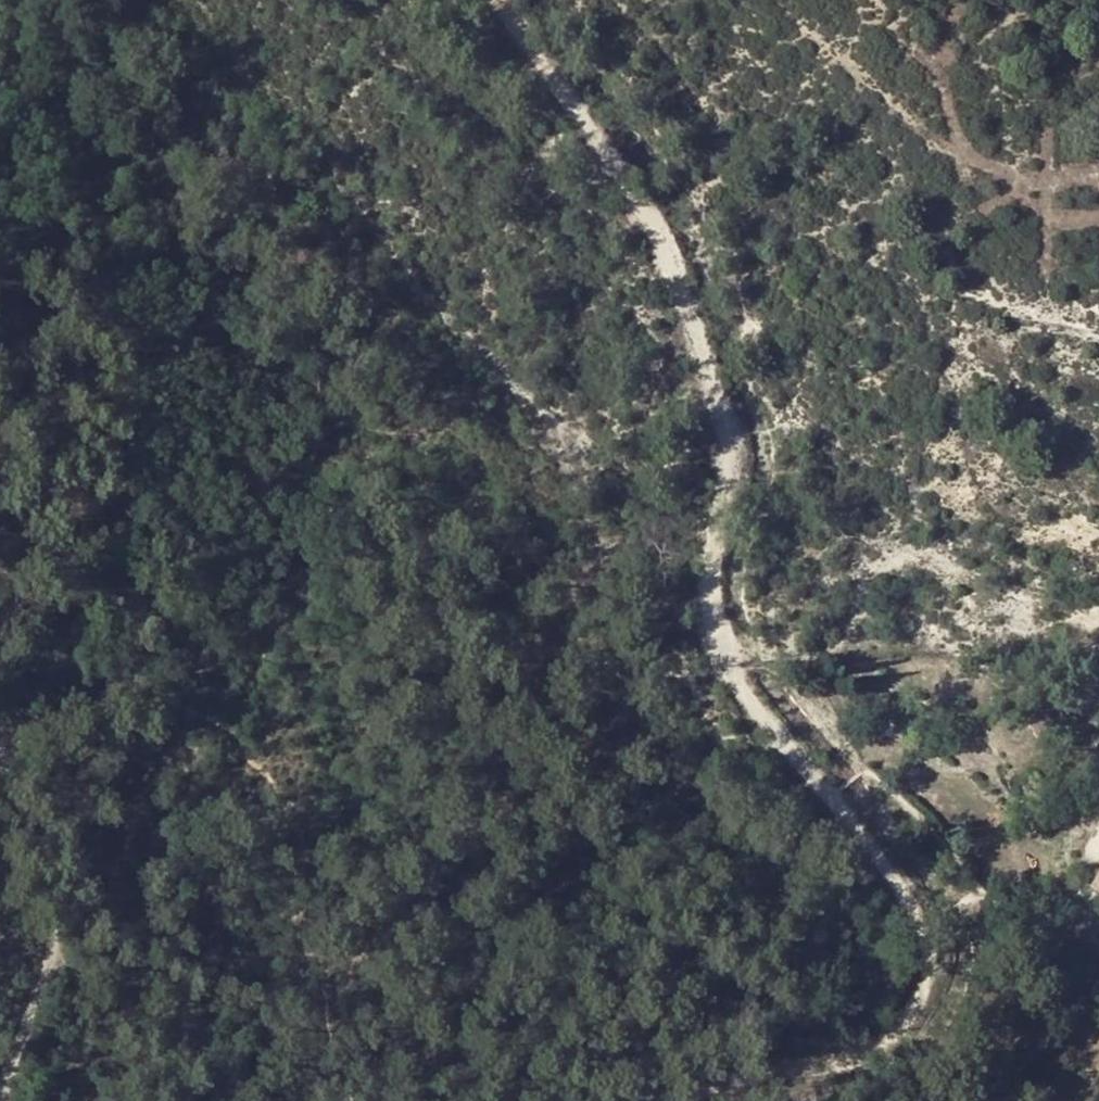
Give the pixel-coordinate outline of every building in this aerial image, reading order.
[(802,635),(803,646),(814,645),(813,635),(802,635)]
